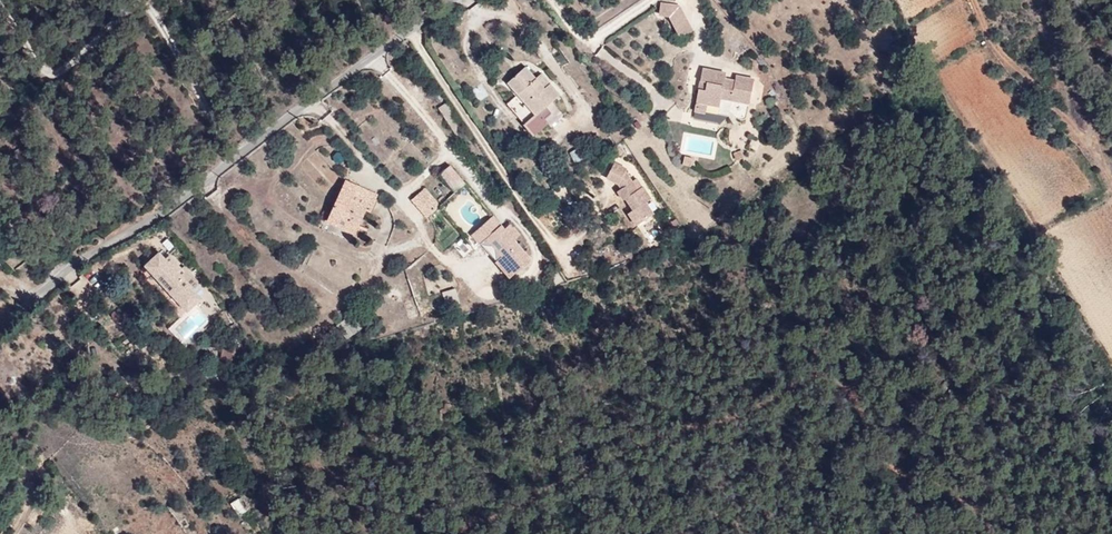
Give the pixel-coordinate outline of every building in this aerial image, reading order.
[(675,32),(690,24),(677,0),(667,0),(659,4),(675,32)] [(565,101),(527,58),(498,88),(534,132),(565,101)] [(752,70),(710,68),(690,118),(741,119),(752,70)] [(575,163),(588,155),(581,144),(568,152),(575,163)] [(628,167),(614,160),(605,176),(620,185),(621,187),(617,189),(624,200),(627,198),(633,209),(627,212),(636,224),(655,212),(647,201),(653,197),(637,177),(633,179),(626,169),(628,167)] [(438,172),(454,191),(466,181),(450,162),(438,172)] [(380,192),(347,178),(319,227),(354,244),(380,192)] [(505,227),(492,214),(471,233),(479,242),(486,237),(502,255),(496,261),(510,277),(533,257),(517,238),(522,234),(510,222),(505,227)] [(651,237),(660,232),(654,219),(645,223),(651,237)] [(204,291),(162,250),(143,270),(181,320),(204,291)] [(444,304),(457,302),(455,287),(442,289),(444,304)] [(235,514),(245,511),(241,497),(231,500),(235,514)]
